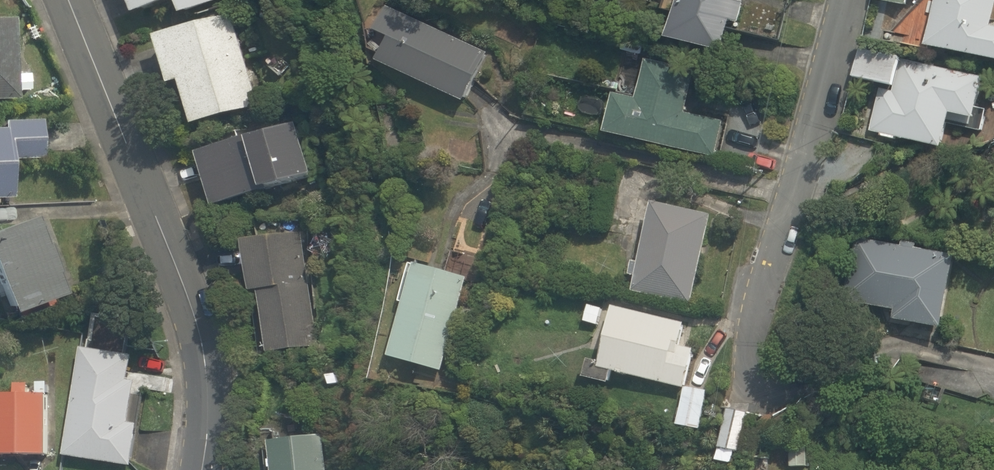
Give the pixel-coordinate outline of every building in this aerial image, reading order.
[(147,30),(187,13),(191,24),(229,8),(225,0),(134,0),(147,30)] [(742,0),(687,0),(682,56),(736,61),(739,34),(746,35),(749,5),(741,4),(742,0)] [(874,4),(911,10),(912,0),(875,0),(874,4)] [(932,53),(993,63),(993,0),(945,0),(944,10),(939,9),(932,53)] [(395,11),(379,41),(396,50),(385,72),(473,116),(499,63),(395,11)] [(0,23),(0,105),(19,105),(17,23),(0,23)] [(239,24),(167,48),(185,105),(198,101),(210,138),(270,119),(239,24)] [(881,131),(950,145),(957,113),(985,118),(993,77),(869,52),(864,78),(891,84),(881,131)] [(623,107),(617,153),(722,167),(728,125),(694,121),(700,74),(650,67),(644,110),(623,107)] [(51,123),(0,126),(0,201),(20,200),(18,158),(53,156),(51,123)] [(320,187),(298,129),(211,161),(232,219),(320,187)] [(715,221),(660,211),(644,300),(698,310),(715,221)] [(48,229),(0,246),(0,274),(19,325),(76,304),(48,229)] [(864,238),(854,300),(901,307),(899,316),(948,324),(959,253),(864,238)] [(306,240),(255,245),(260,303),(266,303),(271,349),(316,344),(306,240)] [(474,276),(417,264),(396,364),(453,376),(474,276)] [(691,327),(621,314),(614,353),(590,349),(584,378),(624,386),(625,379),(696,392),(703,353),(687,350),(691,327)] [(147,387),(139,385),(143,359),(89,351),(74,461),(140,469),(147,469),(152,430),(142,428),(147,387)] [(712,433),(715,394),(689,392),(686,431),(712,433)] [(11,396),(10,413),(0,412),(0,463),(65,465),(67,398),(11,396)] [(277,444),(283,469),(329,469),(322,435),(277,444)] [(716,453),(708,469),(749,469),(716,453)]
